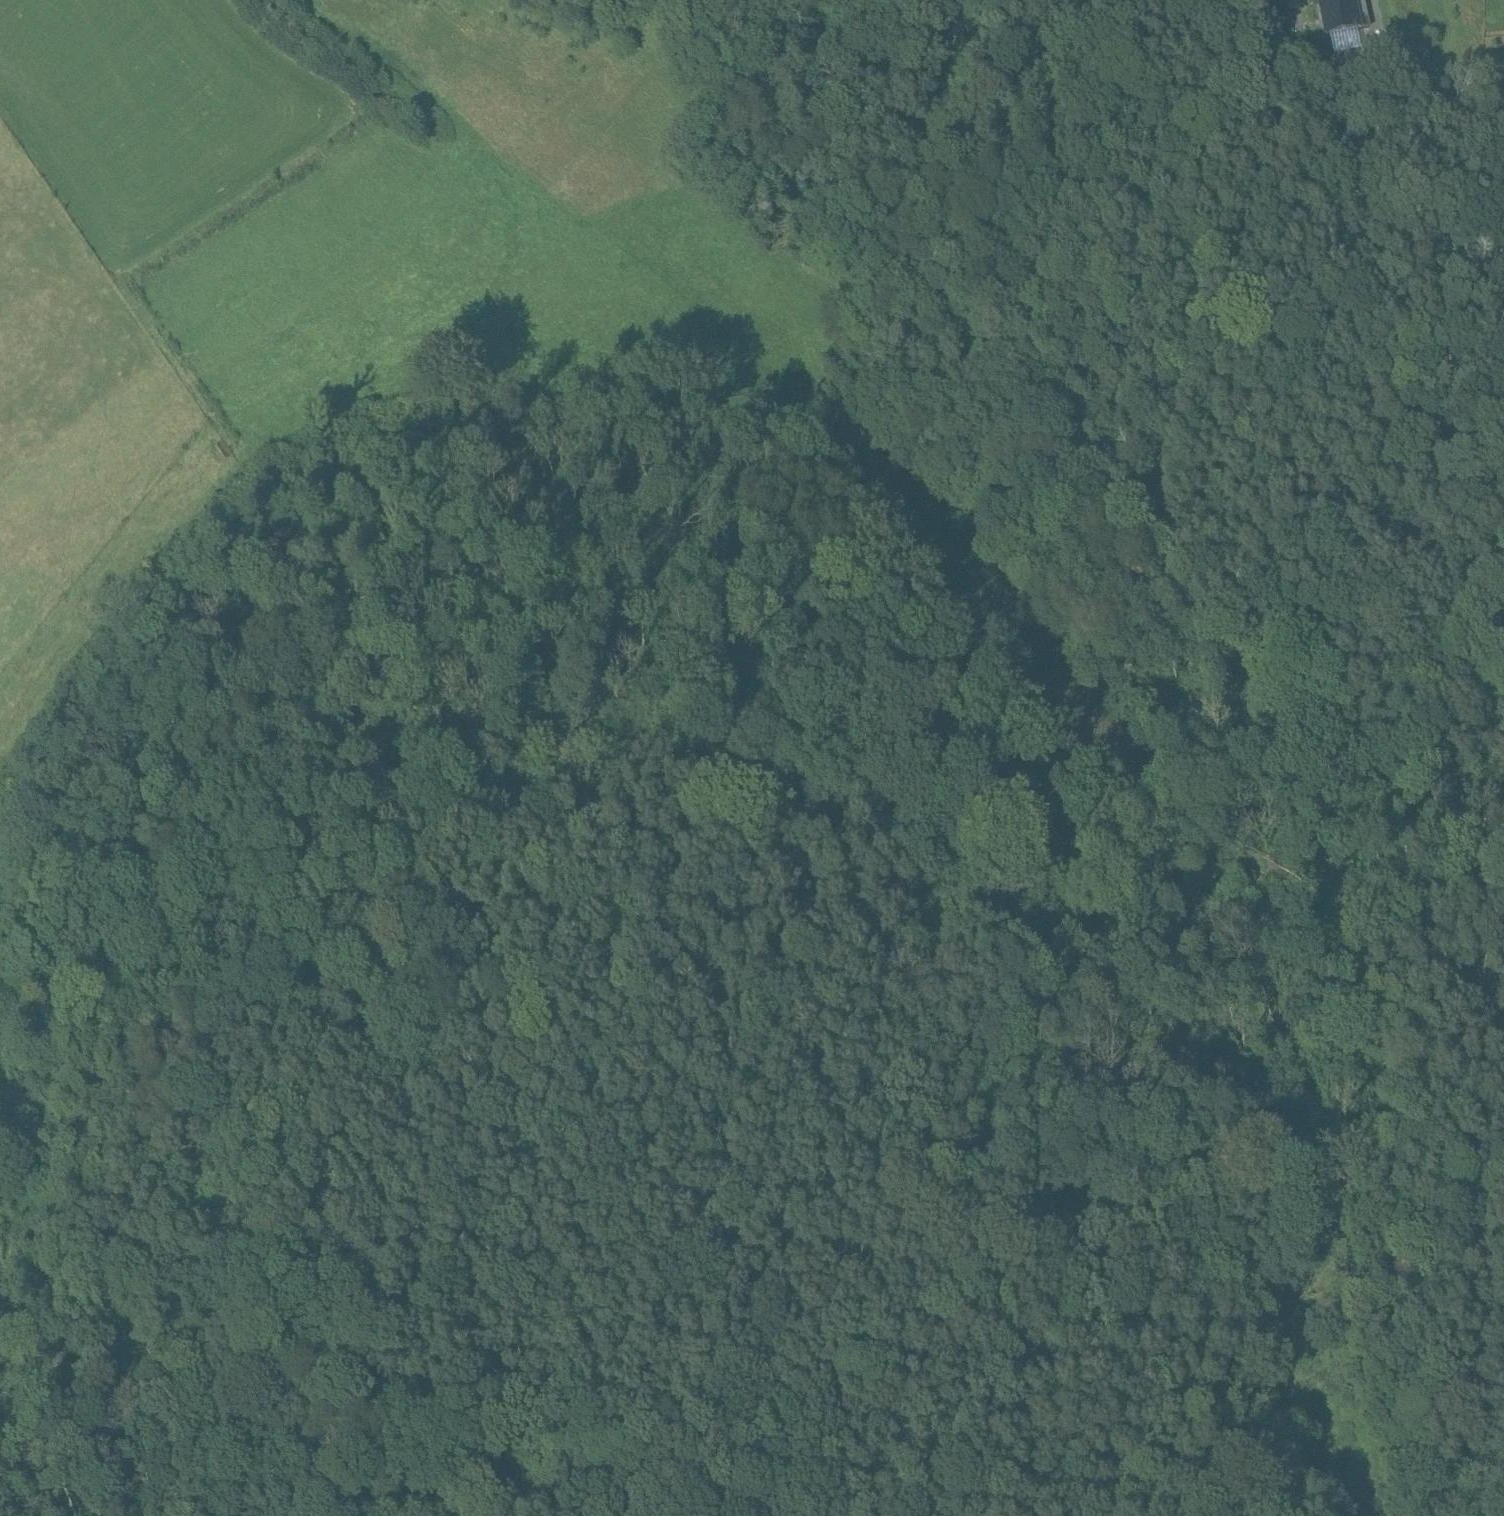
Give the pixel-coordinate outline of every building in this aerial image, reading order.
[(1367,21),(1362,0),(1319,0),(1326,30),(1338,28),(1340,41),(1360,37),(1357,23),(1367,21)]
